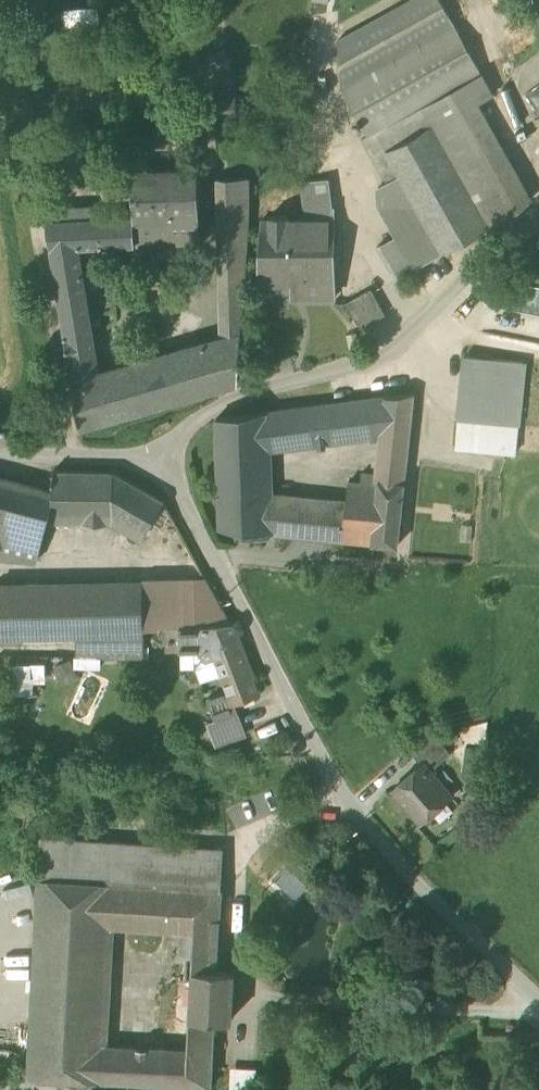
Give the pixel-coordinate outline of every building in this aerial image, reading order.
[(341,89),(455,25),(441,0),(410,0),(338,40),(340,64),(341,89)] [(530,2),(538,13),(538,0),(529,0),(530,2)] [(341,89),(367,136),(376,132),(420,107),(482,73),(455,25),(341,89)] [(482,73),(420,107),(431,125),(489,228),(519,211),(532,198),(478,102),(494,94),(482,73)] [(527,85),(531,114),(538,109),(538,78),(527,85)] [(212,103),(213,115),(238,111),(236,99),(212,103)] [(376,132),(386,150),(431,125),(420,107),(376,132)] [(489,228),(431,125),(386,150),(400,176),(425,221),(443,253),(489,228)] [(387,183),(400,176),(386,150),(376,132),(367,136),(362,139),(387,183)] [(134,217),(135,245),(200,242),(198,168),(132,170),(134,217)] [(397,236),(415,269),(443,253),(425,221),(400,176),(387,183),(379,187),(381,205),(398,236),(397,236)] [(217,179),(221,337),(241,331),(249,211),(249,178),(217,179)] [(302,182),(305,205),(333,207),(329,179),(302,182)] [(338,207),(333,207),(305,205),(305,207),(306,221),(308,279),(301,279),(301,295),(303,295),(303,294),(334,295),(336,295),(335,209),(338,208),(338,207)] [(301,279),(308,279),(306,221),(287,221),(287,216),(270,217),(270,221),(261,222),(258,279),(301,279)] [(46,221),(66,340),(93,335),(78,248),(135,245),(134,217),(46,221)] [(395,277),(397,280),(415,269),(397,236),(377,247),(395,277)] [(383,305),(403,295),(395,279),(375,288),(383,305)] [(347,304),(360,329),(385,315),(372,290),(347,304)] [(237,385),(241,331),(221,337),(99,372),(72,379),(80,429),(237,385)] [(95,350),(93,335),(66,340),(68,355),(95,350)] [(99,372),(95,350),(68,355),(72,379),(99,372)] [(517,426),(523,361),(464,355),(458,421),(517,426)] [(413,394),(384,397),(380,436),(379,442),(408,445),(413,394)] [(266,451),(380,436),(384,397),(274,411),(265,412),(266,451)] [(220,528),(269,533),(268,518),(268,493),(266,451),(265,412),(216,418),(220,528)] [(455,447),(515,453),(517,426),(458,421),(455,447)] [(406,459),(408,445),(379,442),(377,456),(406,459)] [(404,483),(406,459),(377,456),(375,475),(375,481),(378,481),(378,480),(404,483)] [(111,516),(145,535),(164,502),(113,473),(53,471),(52,493),(55,494),(49,515),(111,516)] [(346,500),(344,517),(342,540),(397,545),(404,483),(378,480),(378,481),(375,481),(375,475),(361,473),(360,484),(348,483),(346,500)] [(36,562),(49,515),(55,494),(52,493),(0,479),(0,544),(1,545),(0,548),(0,558),(36,562)] [(346,500),(268,493),(268,518),(312,521),(313,514),(329,515),(326,538),(332,539),(335,516),(344,517),(346,500)] [(313,514),(312,521),(311,537),(326,538),(329,515),(313,514)] [(332,539),(342,540),(344,517),(335,516),(332,539)] [(269,533),(311,537),(312,521),(268,518),(269,533)] [(144,634),(143,628),(142,586),(142,581),(0,584),(0,638),(144,634)] [(231,624),(208,582),(142,586),(143,628),(160,626),(167,625),(212,624),(231,624)] [(231,624),(212,624),(213,644),(221,674),(223,679),(228,691),(227,691),(231,702),(233,701),(257,692),(232,623),(231,624)] [(168,646),(180,646),(213,644),(212,624),(167,625),(167,627),(168,646)] [(221,674),(213,644),(180,646),(180,668),(195,668),(200,682),(221,674)] [(34,680),(42,680),(42,661),(16,661),(15,692),(34,693),(34,680)] [(208,699),(215,720),(237,712),(233,701),(231,702),(227,691),(208,699)] [(207,723),(215,745),(246,734),(238,711),(237,712),(215,720),(207,723)] [(423,762),(430,771),(450,753),(434,734),(412,753),(421,763),(423,762)] [(392,788),(421,821),(451,795),(430,771),(423,762),(421,763),(392,788)] [(40,836),(38,877),(111,882),(221,889),(223,849),(40,836)] [(103,1045),(109,926),(111,882),(38,877),(27,1077),(101,1081),(103,1045)] [(221,889),(111,882),(109,926),(180,931),(195,932),(195,917),(219,918),(221,889)] [(195,917),(195,932),(193,955),(193,969),(216,970),(219,918),(195,917)] [(178,954),(193,955),(195,932),(180,931),(178,954)] [(233,971),(216,970),(193,969),(192,989),(186,994),(185,1004),(191,1004),(190,1018),(214,1019),(231,1020),(233,971)] [(188,1050),(150,1048),(148,1084),(210,1087),(214,1019),(190,1018),(188,1050)] [(126,1046),(103,1045),(101,1081),(125,1082),(126,1046)] [(150,1048),(126,1046),(125,1082),(148,1084),(150,1048)]
